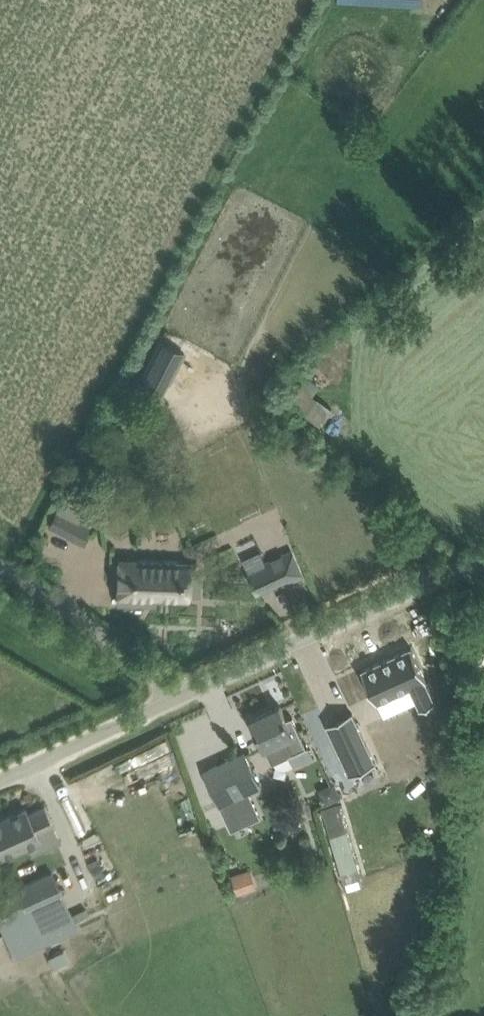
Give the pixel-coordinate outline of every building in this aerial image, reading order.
[(158,340),(143,371),(168,384),(170,385),(186,353),(158,340)] [(81,543),(89,527),(72,518),(76,511),(61,504),(49,526),(50,526),(51,526),(68,535),(68,536),(69,537),(69,536),(80,541),(80,543),(81,543)] [(279,587),(304,576),(302,573),(305,572),(295,550),(293,551),(292,547),(282,551),(283,552),(266,560),(279,587)] [(182,581),(183,562),(134,560),(134,564),(120,564),(120,559),(119,559),(117,603),(146,604),(147,598),(189,600),(190,581),(182,581)] [(412,647),(363,670),(370,685),(367,686),(373,698),(375,697),(378,703),(409,688),(416,703),(420,710),(436,703),(426,681),(427,680),(412,647)] [(312,758),(301,735),(293,717),(287,719),(281,706),(252,719),(264,746),(265,745),(272,761),(294,751),(300,763),(312,758)] [(353,712),(327,724),(351,775),(376,763),(353,712)] [(261,786),(256,776),(245,752),(205,771),(220,804),(224,803),(248,792),(249,791),(261,786)] [(334,860),(352,860),(348,783),(330,784),(334,860)] [(224,803),(220,804),(232,830),(260,817),(249,791),(248,792),(224,803)] [(5,857),(41,840),(38,835),(55,827),(45,806),(29,814),(26,808),(0,820),(0,846),(5,857)] [(245,870),(231,875),(238,894),(257,888),(253,874),(246,876),(245,870)] [(53,873),(18,888),(27,910),(29,914),(64,898),(63,894),(53,873)] [(0,901),(0,921),(1,923),(27,910),(18,888),(18,889),(19,892),(0,901)]
